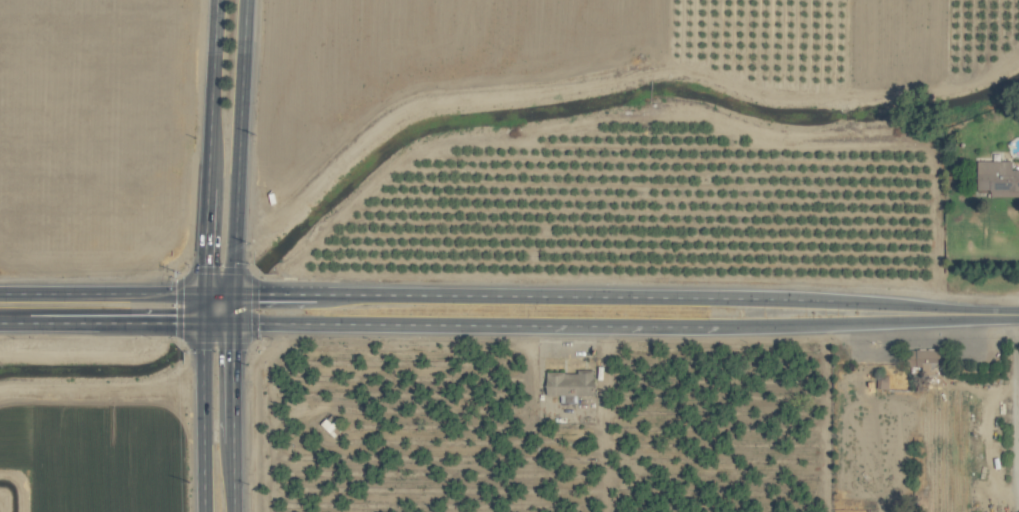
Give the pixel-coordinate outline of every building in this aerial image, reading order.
[(938,372),(938,366),(947,366),(947,350),(909,349),(908,371),(938,372)] [(594,395),(594,370),(578,370),(578,373),(547,373),(547,395),(594,395)]
